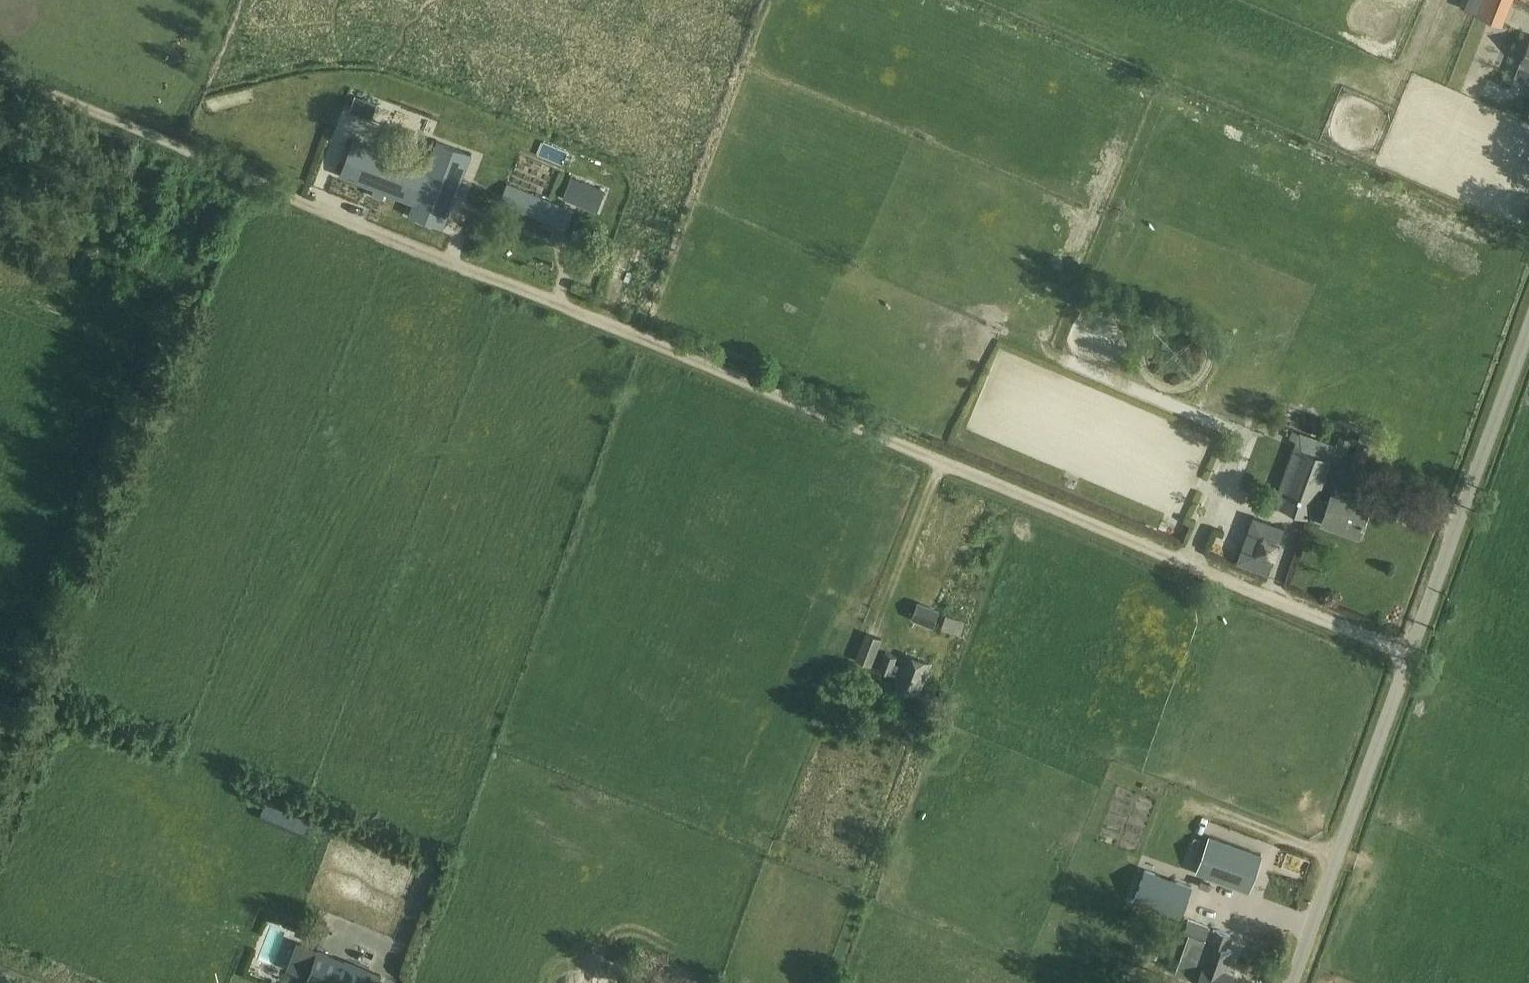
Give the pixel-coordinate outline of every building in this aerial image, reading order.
[(1507,0),(1481,0),(1476,13),(1498,22),(1507,0)] [(361,113),(367,98),(356,94),(350,109),(361,113)] [(340,174),(413,202),(425,166),(353,139),(340,174)] [(425,166),(413,202),(408,214),(442,227),(471,153),(436,140),(425,166)] [(605,189),(571,175),(562,195),(596,209),(605,189)] [(508,183),(506,190),(501,203),(556,226),(564,206),(508,183)] [(1279,507),(1311,518),(1332,459),(1300,447),(1279,507)] [(1359,533),(1369,505),(1333,492),(1322,520),(1359,533)] [(1253,516),(1235,561),(1265,573),(1283,528),(1253,516)] [(965,621),(947,615),(942,627),(961,633),(965,621)] [(872,665),(883,638),(867,632),(856,658),(872,665)] [(919,693),(931,663),(906,654),(902,664),(895,662),(898,656),(886,651),(879,668),(891,673),(891,672),(899,675),(895,684),(919,693)] [(267,798),(259,816),(296,831),(304,814),(267,798)] [(1211,835),(1197,871),(1248,890),(1262,853),(1254,850),(1238,844),(1223,839),(1211,835)] [(1145,868),(1134,900),(1182,917),(1193,886),(1145,868)] [(1169,969),(1198,980),(1197,981),(1203,982),(1230,982),(1234,973),(1225,970),(1232,949),(1227,947),(1232,933),(1217,928),(1217,929),(1209,926),(1210,924),(1190,917),(1183,933),(1169,969)] [(306,980),(315,982),(364,982),(369,969),(319,949),(300,941),(289,967),(308,975),(306,980)]
